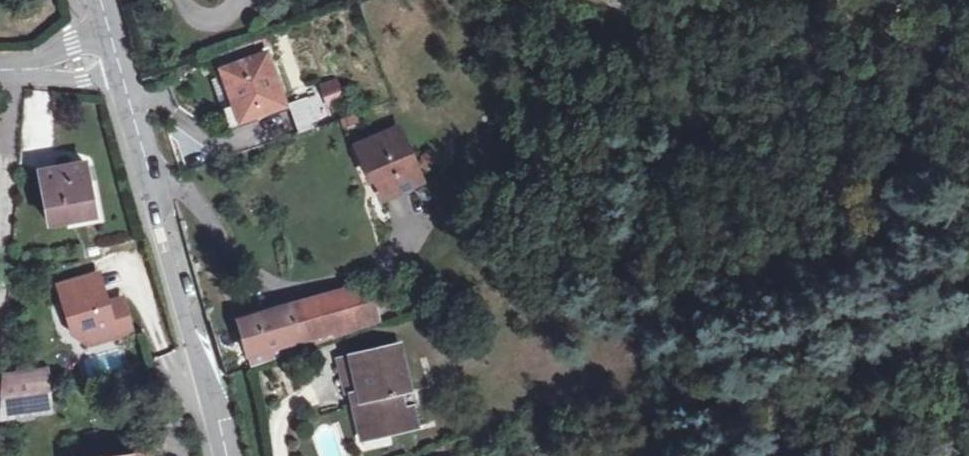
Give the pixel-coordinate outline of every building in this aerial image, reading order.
[(285,107),(268,55),(223,71),(240,122),(240,123),(285,107)] [(240,122),(223,71),(216,73),(218,78),(212,80),(219,101),(225,99),(227,106),(221,108),(228,126),(240,122)] [(343,90),(339,79),(323,84),(332,107),(354,99),(349,88),(343,90)] [(300,133),(332,122),(322,94),(290,106),(300,133)] [(419,183),(398,131),(359,147),(368,170),(374,168),(385,196),(419,183)] [(95,216),(85,163),(41,171),(42,178),(49,221),(50,224),(95,216)] [(49,221),(42,178),(34,179),(41,222),(49,221)] [(95,279),(86,281),(90,296),(99,293),(95,279)] [(84,334),(87,346),(127,334),(117,303),(103,308),(99,293),(90,296),(86,281),(58,290),(72,337),(84,334)] [(378,318),(369,283),(325,296),(335,331),(378,318)] [(335,331),(325,296),(292,306),(302,341),(309,338),(335,331)] [(302,341),(292,306),(240,321),(249,356),(252,356),(255,366),(280,358),(277,348),(302,341)] [(410,391),(400,347),(353,358),(362,401),(354,403),(360,429),(383,424),(385,435),(411,429),(406,407),(403,393),(410,391)] [(354,403),(362,401),(353,358),(342,360),(348,385),(351,385),(354,403)] [(52,413),(49,393),(51,393),(47,369),(2,376),(0,401),(0,421),(52,413)] [(406,407),(411,429),(421,427),(416,405),(406,407)] [(360,429),(362,440),(385,435),(383,424),(360,429)]
